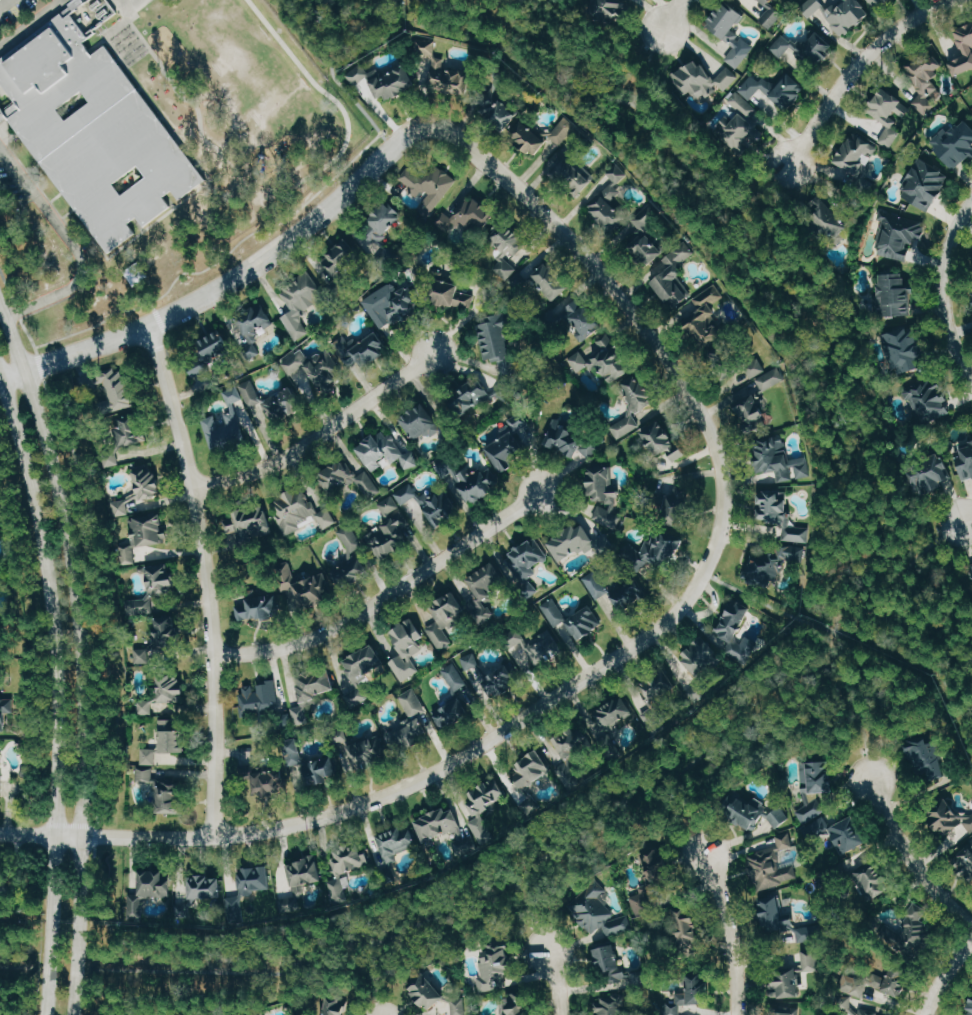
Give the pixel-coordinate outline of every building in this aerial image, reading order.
[(17,103),(21,109),(7,120),(39,162),(61,191),(74,208),(96,237),(108,253),(135,232),(128,223),(134,219),(136,217),(142,226),(170,206),(163,196),(164,195),(172,190),(178,199),(205,179),(193,163),(158,117),(137,89),(104,45),(92,55),(88,50),(81,41),(118,12),(108,0),(84,0),(65,16),(62,13),(61,11),(0,58),(0,81),(17,103)] [(626,18),(627,0),(593,0),(592,17),(626,18)] [(746,13),(728,0),(727,0),(709,26),(737,46),(726,60),(739,68),(755,45),(734,30),(746,13)] [(789,12),(778,0),(760,0),(770,10),(761,18),(771,29),(789,12)] [(880,10),(892,0),(871,0),(880,10)] [(955,31),(964,52),(950,58),(957,76),(971,69),(971,24),(955,31)] [(781,58),(794,45),(783,35),(771,49),(781,58)] [(471,93),(473,71),(445,68),(447,55),(436,54),(437,43),(422,41),(421,56),(434,58),(430,88),(471,93)] [(924,115),(938,106),(934,101),(944,94),(934,80),(942,74),(939,70),(945,65),(934,50),(907,69),(924,93),(914,101),(924,115)] [(690,95),(692,92),(700,99),(706,93),(710,98),(722,87),(725,90),(740,76),(730,66),(717,79),(695,56),(673,78),(690,95)] [(416,85),(404,59),(378,71),(377,68),(368,72),(381,101),(416,85)] [(356,86),(371,74),(362,63),(347,75),(356,86)] [(808,87),(789,69),(774,85),(755,68),(728,97),(750,118),(758,109),(749,101),(763,87),(787,110),(808,87)] [(874,115),(886,124),(895,111),(905,118),(913,108),(886,87),(874,102),(880,107),(874,115)] [(482,123),(515,126),(517,102),(485,99),(482,123)] [(762,142),(751,111),(741,114),(739,110),(719,116),(731,152),(762,142)] [(958,170),(971,156),(971,123),(964,116),(934,145),(958,170)] [(539,156),(548,143),(558,149),(572,129),(567,126),(568,124),(560,119),(547,137),(523,120),(511,136),(539,156)] [(901,132),(889,125),(879,140),(891,148),(901,132)] [(859,177),(867,165),(869,166),(880,146),(855,132),(832,171),(843,178),(847,171),(859,177)] [(585,194),(597,174),(582,164),(581,165),(566,156),(555,174),(585,194)] [(901,194),(932,212),(953,175),(922,157),(901,194)] [(429,216),(459,182),(440,165),(428,179),(413,165),(401,179),(420,196),(425,189),(432,195),(420,208),(429,216)] [(611,230),(628,217),(623,211),(631,205),(619,189),(631,180),(619,165),(609,173),(616,182),(589,202),(611,230)] [(497,212),(475,193),(453,218),(458,222),(461,218),(478,233),(497,212)] [(813,203),(821,211),(812,220),(827,235),(834,228),(841,236),(853,225),(823,194),(813,203)] [(360,240),(371,252),(406,219),(390,202),(371,221),(376,225),(360,240)] [(431,217),(421,210),(418,214),(447,233),(456,218),(438,207),(431,217)] [(646,223),(654,218),(648,210),(626,224),(631,231),(624,236),(645,267),(666,253),(646,223)] [(910,262),(915,238),(925,240),(929,222),(881,211),(879,222),(885,223),(877,254),(910,262)] [(507,281),(519,269),(515,265),(522,259),(517,254),(529,243),(510,221),(494,236),(501,244),(493,252),(502,262),(495,268),(507,281)] [(363,255),(347,239),(323,261),(339,278),(363,255)] [(694,294),(680,276),(687,271),(681,264),(696,253),(687,242),(655,267),(661,275),(652,282),(675,310),(694,294)] [(572,287),(544,252),(525,268),(552,303),(572,287)] [(297,340),(311,332),(301,314),(332,297),(316,270),(281,289),(294,311),(283,317),(297,340)] [(909,315),(909,304),(916,303),(915,287),(908,288),(907,273),(879,274),(880,294),(874,295),(876,317),(909,315)] [(472,311),(475,295),(459,292),(462,278),(443,275),(438,299),(444,300),(443,305),(472,311)] [(365,300),(383,332),(423,309),(411,286),(400,292),(394,283),(365,300)] [(694,295),(702,312),(687,319),(702,350),(729,337),(714,306),(726,300),(718,283),(694,295)] [(578,340),(605,330),(597,309),(590,312),(584,299),(565,306),(578,340)] [(275,323),(266,304),(237,318),(256,356),(263,353),(253,334),(275,323)] [(512,373),(506,314),(490,316),(491,323),(481,323),(485,361),(494,360),(496,375),(512,373)] [(896,370),(920,370),(920,325),(883,325),(883,362),(896,362),(896,370)] [(210,361),(239,348),(230,327),(201,340),(210,361)] [(349,343),(350,347),(344,349),(351,369),(389,356),(381,333),(349,343)] [(612,384),(635,368),(612,333),(588,349),(586,346),(568,357),(580,374),(597,362),(612,384)] [(283,363),(296,381),(300,378),(296,373),(306,365),(327,396),(338,388),(336,385),(348,376),(328,348),(311,360),(303,349),(283,363)] [(768,372),(760,358),(746,366),(761,393),(786,379),(779,366),(768,372)] [(208,369),(203,361),(191,369),(196,377),(208,369)] [(102,414),(139,404),(129,368),(110,374),(109,369),(82,377),(86,390),(106,385),(110,399),(99,402),(102,414)] [(642,427),(636,415),(657,404),(642,374),(620,385),(635,414),(612,426),(618,439),(642,427)] [(951,409),(946,402),(952,399),(936,376),(908,396),(928,425),(951,409)] [(250,408),(263,403),(253,379),(241,384),(250,408)] [(493,398),(497,404),(511,396),(505,386),(491,393),(487,387),(478,391),(474,384),(453,396),(463,414),(493,398)] [(237,386),(224,392),(229,404),(242,399),(237,386)] [(767,426),(761,417),(769,413),(757,392),(750,396),(745,387),(730,395),(752,435),(767,426)] [(418,439),(428,432),(430,435),(442,426),(425,403),(403,419),(418,439)] [(223,446),(247,436),(237,410),(227,413),(231,424),(216,430),(223,446)] [(488,447),(505,474),(516,467),(513,462),(528,453),(515,432),(530,423),(523,412),(498,427),(504,437),(488,447)] [(115,423),(127,448),(148,437),(144,429),(143,429),(135,413),(115,423)] [(557,416),(547,445),(590,460),(595,446),(591,444),(596,430),(557,416)] [(676,462),(685,456),(665,420),(643,432),(656,454),(668,448),(676,462)] [(359,445),(374,473),(401,458),(408,471),(422,463),(415,450),(404,456),(389,429),(359,445)] [(776,471),(780,483),(798,477),(784,434),(758,443),(768,473),(776,471)] [(958,450),(964,480),(971,478),(971,447),(958,450)] [(103,454),(107,468),(121,464),(118,450),(103,454)] [(367,468),(357,474),(346,457),(324,471),(337,491),(354,481),(367,501),(382,492),(367,468)] [(470,505),(503,489),(492,468),(483,472),(479,465),(460,474),(452,458),(438,464),(445,478),(455,473),(470,505)] [(167,543),(162,509),(156,510),(154,497),(161,496),(156,463),(135,466),(138,490),(124,492),(125,499),(114,501),(116,517),(129,516),(133,545),(121,547),(124,565),(137,563),(135,548),(167,543)] [(617,529),(623,516),(615,513),(626,488),(609,480),(613,471),(597,463),(583,493),(596,499),(588,516),(617,529)] [(953,479),(949,464),(913,474),(919,495),(943,489),(942,482),(953,479)] [(394,488),(402,504),(419,496),(411,479),(394,488)] [(421,496),(432,527),(460,518),(450,487),(421,496)] [(288,536),(303,529),(301,524),(318,516),(324,529),(338,523),(332,509),(319,515),(309,492),(300,496),(296,489),(272,501),(288,536)] [(685,527),(686,512),(687,512),(688,494),(670,492),(668,510),(676,511),(674,526),(685,527)] [(782,540),(809,542),(810,526),(796,525),(797,512),(789,512),(790,496),(765,495),(763,523),(783,524),(782,540)] [(381,511),(399,511),(399,496),(381,496),(381,511)] [(272,512),(237,512),(237,518),(225,518),(226,534),(239,534),(239,551),(255,551),(255,536),(272,535),(272,512)] [(411,547),(400,515),(383,521),(386,530),(370,536),(378,558),(411,547)] [(366,568),(357,552),(367,546),(354,522),(339,530),(352,552),(330,565),(340,583),(366,568)] [(562,562),(595,543),(583,524),(551,542),(562,562)] [(684,540),(649,531),(645,547),(629,543),(626,557),(640,561),(640,562),(675,572),(684,540)] [(507,557),(531,597),(540,591),(532,577),(538,573),(535,567),(549,558),(537,538),(507,557)] [(750,554),(752,585),(778,584),(778,575),(795,575),(793,552),(750,554)] [(180,631),(175,617),(175,610),(165,610),(162,600),(162,598),(172,595),(172,589),(178,587),(178,572),(171,572),(171,562),(159,566),(154,566),(149,568),(149,597),(142,600),(127,600),(128,616),(142,615),(149,624),(149,638),(136,642),(136,663),(161,663),(161,653),(180,646),(180,631)] [(295,582),(304,607),(332,598),(323,573),(298,581),(292,563),(281,566),(287,585),(295,582)] [(470,579),(478,594),(467,600),(482,626),(498,618),(491,605),(497,602),(492,592),(508,583),(497,563),(470,579)] [(611,592),(622,611),(654,593),(642,572),(609,590),(597,570),(585,577),(597,600),(611,592)] [(428,629),(441,650),(455,642),(449,632),(463,623),(459,617),(469,611),(456,592),(432,607),(440,621),(428,629)] [(237,596),(239,620),(278,618),(277,594),(237,596)] [(715,634),(739,643),(753,605),(729,596),(715,634)] [(543,605),(555,627),(567,620),(555,598),(543,605)] [(578,641),(604,629),(595,607),(568,619),(578,641)] [(403,682),(421,672),(412,657),(424,650),(419,641),(426,637),(414,617),(402,624),(404,626),(392,634),(404,655),(391,662),(403,682)] [(512,648),(528,641),(522,628),(506,635),(512,648)] [(566,654),(554,629),(538,636),(540,642),(528,647),(538,668),(566,654)] [(695,676),(721,660),(716,652),(722,648),(715,636),(683,656),(695,676)] [(371,698),(362,681),(386,667),(374,645),(345,661),(360,688),(346,696),(353,709),(371,698)] [(456,692),(472,683),(484,704),(519,684),(509,666),(488,677),(473,650),(457,659),(458,661),(444,669),(456,692)] [(298,677),(303,703),(321,700),(319,694),(336,691),(332,670),(298,677)] [(162,702),(185,701),(184,675),(160,676),(162,702)] [(257,687),(242,688),(244,712),(280,709),(277,681),(257,683),(257,687)] [(412,718),(427,710),(415,688),(400,696),(412,718)] [(10,693),(0,693),(0,732),(10,732),(10,693)] [(591,729),(596,740),(638,721),(627,698),(596,712),(602,724),(591,729)] [(139,714),(153,715),(153,701),(139,700),(139,714)] [(434,710),(442,729),(469,718),(462,700),(434,710)] [(299,726),(315,721),(308,703),(292,708),(299,726)] [(187,752),(186,719),(162,720),(163,753),(187,752)] [(430,741),(420,719),(388,733),(398,755),(430,741)] [(567,761),(595,749),(584,726),(557,739),(567,761)] [(391,755),(382,734),(349,748),(359,769),(391,755)] [(947,777),(934,742),(928,744),(926,737),(908,744),(920,777),(928,774),(932,783),(947,777)] [(307,787),(332,783),(331,777),(338,776),(335,758),(305,763),(300,738),(284,741),(289,768),(303,765),(307,787)] [(142,748),(142,764),(157,764),(157,753),(162,754),(162,748),(142,748)] [(524,772),(518,775),(524,789),(553,777),(542,751),(519,760),(524,772)] [(801,763),(802,793),(832,791),(831,761),(801,763)] [(155,782),(155,765),(138,765),(139,782),(155,782)] [(286,770),(246,771),(246,786),(253,786),(253,795),(287,794),(286,770)] [(159,813),(183,814),(184,778),(160,778),(159,813)] [(463,800),(478,827),(484,823),(481,817),(497,809),(495,805),(509,797),(500,780),(463,800)] [(869,844),(856,816),(836,825),(819,789),(803,797),(807,806),(796,811),(811,842),(833,831),(844,856),(869,844)] [(757,830),(765,813),(773,817),(777,810),(744,793),(731,817),(757,830)] [(967,819),(959,810),(956,812),(951,805),(931,821),(947,840),(966,825),(971,833),(971,815),(967,819)] [(454,807),(418,818),(426,842),(462,831),(454,807)] [(790,822),(785,808),(770,814),(775,827),(790,822)] [(412,825),(379,837),(389,866),(400,862),(397,853),(419,845),(412,825)] [(757,890),(799,879),(796,867),(789,867),(780,869),(781,851),(794,848),(791,834),(783,834),(778,835),(777,846),(751,853),(750,864),(757,890)] [(960,856),(971,867),(965,874),(971,880),(971,842),(960,856)] [(638,916),(642,916),(652,911),(659,910),(657,897),(653,887),(675,878),(674,869),(663,845),(657,846),(642,853),(643,862),(648,873),(650,885),(632,894),(634,907),(638,916)] [(372,867),(369,853),(364,854),(363,847),(335,852),(339,879),(327,881),(332,907),(349,904),(343,872),(372,867)] [(324,881),(319,857),(289,863),(294,888),(301,887),(302,894),(314,892),(312,883),(324,881)] [(854,873),(868,902),(893,890),(879,861),(854,873)] [(173,897),(173,871),(141,870),(140,893),(127,893),(126,919),(144,919),(145,896),(173,897)] [(192,900),(223,899),(223,877),(192,878),(192,900)] [(630,929),(624,915),(615,918),(603,888),(588,894),(591,901),(575,907),(586,935),(604,928),(608,937),(630,929)] [(796,928),(799,944),(823,940),(820,922),(796,926),(794,912),(784,913),(781,896),(763,899),(769,933),(796,928)] [(689,902),(673,902),(672,932),(684,933),(683,946),(699,946),(700,914),(689,914),(689,902)] [(898,942),(923,957),(936,935),(929,931),(932,925),(913,913),(899,936),(901,937),(898,942)] [(595,946),(605,984),(626,978),(617,940),(595,946)] [(484,948),(486,961),(480,962),(482,975),(478,976),(481,991),(516,986),(510,944),(484,948)] [(802,998),(802,987),(807,987),(808,971),(818,971),(818,949),(803,949),(803,964),(787,963),(787,981),(773,981),(772,997),(802,998)] [(905,997),(913,973),(890,965),(886,976),(876,973),(872,987),(905,997)] [(466,995),(437,998),(435,974),(410,977),(411,993),(419,992),(421,1006),(452,1003),(454,1014),(468,1014),(466,995)] [(712,1004),(712,981),(688,981),(688,992),(676,992),(676,1003),(666,1003),(666,1014),(681,1014),(681,1004),(712,1004)] [(525,996),(501,1000),(504,1014),(528,1014),(525,996)] [(596,999),(597,1014),(626,1014),(624,996),(596,999)] [(327,1014),(345,1014),(346,999),(327,999),(327,1014)] [(810,1003),(779,1003),(779,1014),(810,1014),(810,1003)]
